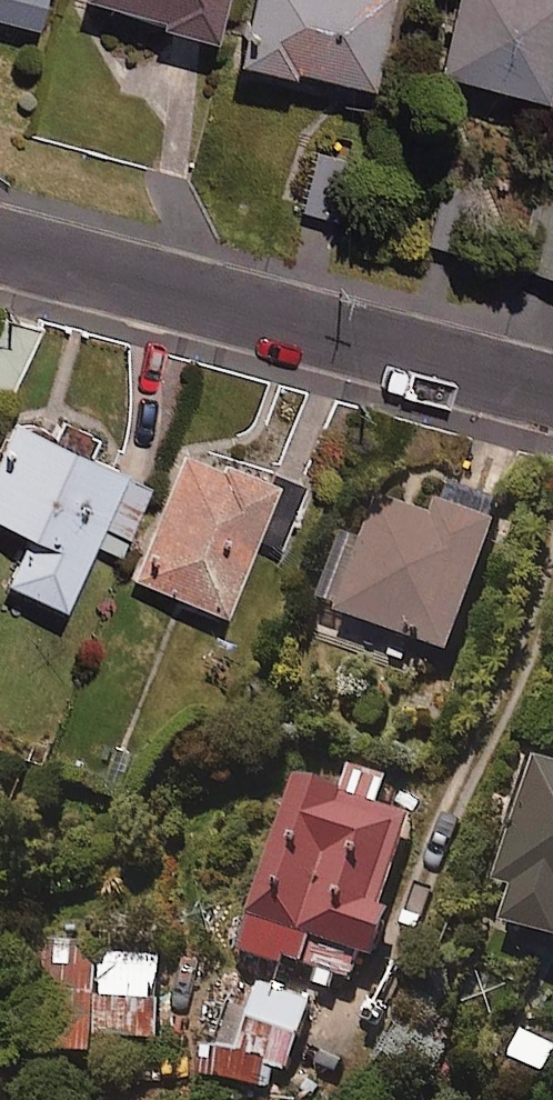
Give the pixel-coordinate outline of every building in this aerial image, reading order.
[(87,7),(218,44),(231,0),(89,0),(87,7)] [(243,71),(377,98),(396,0),(258,0),(243,71)] [(431,58),(542,88),(552,49),(552,0),(447,0),(431,58)] [(366,177),(329,155),(299,205),(336,227),(366,177)] [(2,310),(0,314),(0,390),(7,393),(35,323),(2,310)] [(8,410),(0,428),(0,514),(20,523),(0,567),(0,574),(54,599),(91,516),(122,530),(145,478),(115,465),(117,459),(8,410)] [(174,436),(128,571),(215,601),(241,527),(272,538),(290,484),(264,476),(267,468),(174,436)] [(432,496),(427,509),(375,491),(359,538),(336,530),(313,597),(329,603),(325,614),(443,654),(489,522),(484,515),(490,497),(446,482),(440,499),(432,496)] [(530,751),(489,876),(503,881),(489,923),(552,944),(552,759),(530,751)] [(334,790),(296,776),(233,949),(276,965),(280,955),(347,979),(356,955),(369,959),(389,905),(377,901),(410,811),(379,801),(390,772),(346,757),(334,790)] [(97,941),(19,935),(10,1049),(88,1055),(97,941)] [(160,957),(101,954),(97,1041),(155,1044),(160,957)] [(310,999),(258,979),(234,1045),(200,1043),(193,1081),(267,1088),(274,1055),(290,1054),(310,999)] [(520,1024),(502,1053),(539,1075),(552,1050),(552,1044),(520,1024)]
